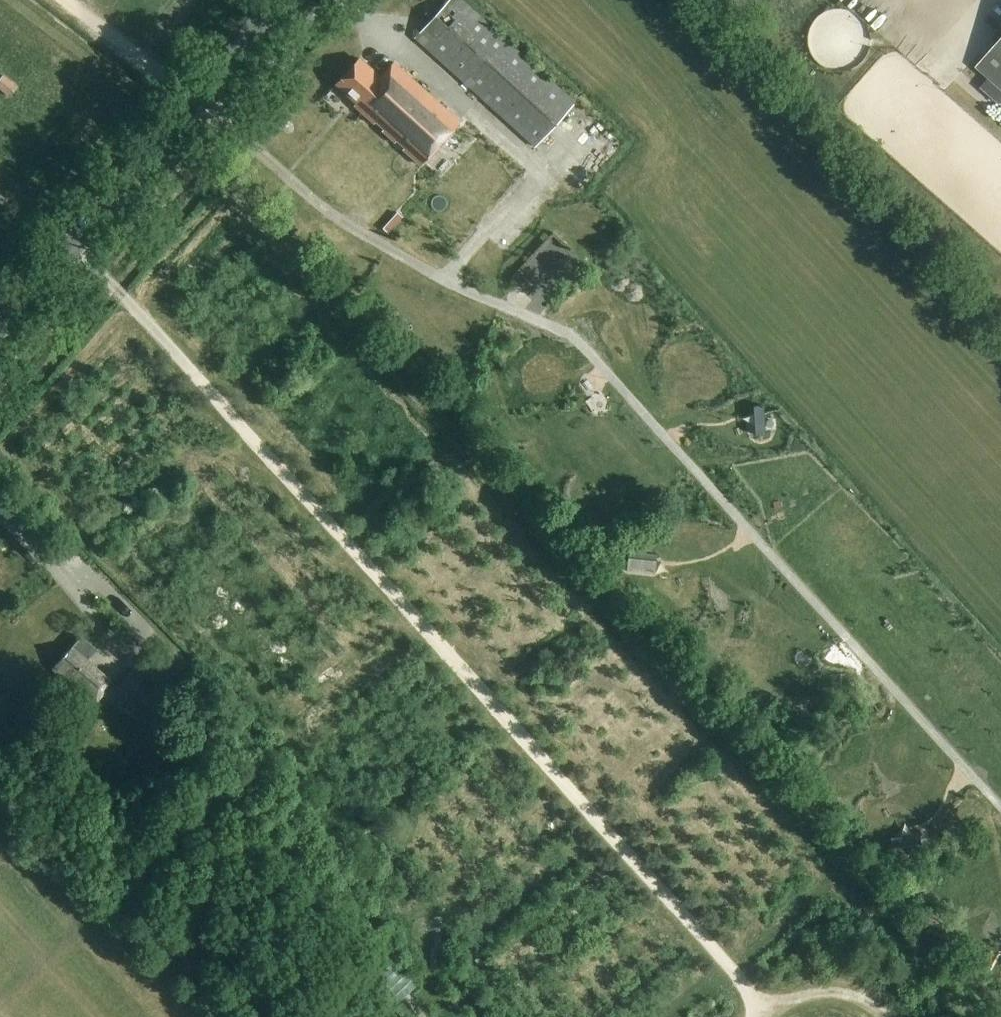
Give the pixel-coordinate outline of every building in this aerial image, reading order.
[(410,8),(425,15),(432,0),(414,0),(410,8)] [(575,100),(462,0),(449,0),(415,38),(535,145),(575,100)] [(995,47),(977,68),(988,78),(1000,89),(1000,40),(995,47)] [(353,71),(340,86),(362,106),(360,108),(368,115),(422,163),(460,121),(396,65),(385,77),(384,79),(363,60),(359,60),(353,67),(353,71)] [(17,86),(2,75),(0,78),(0,89),(9,96),(17,86)] [(1000,102),(1000,89),(988,78),(980,87),(999,104),(1000,102)] [(94,701),(110,682),(84,659),(94,648),(81,636),(54,667),(94,701)] [(134,668),(117,687),(135,703),(152,684),(134,668)] [(144,709),(153,717),(164,705),(155,697),(144,709)]
